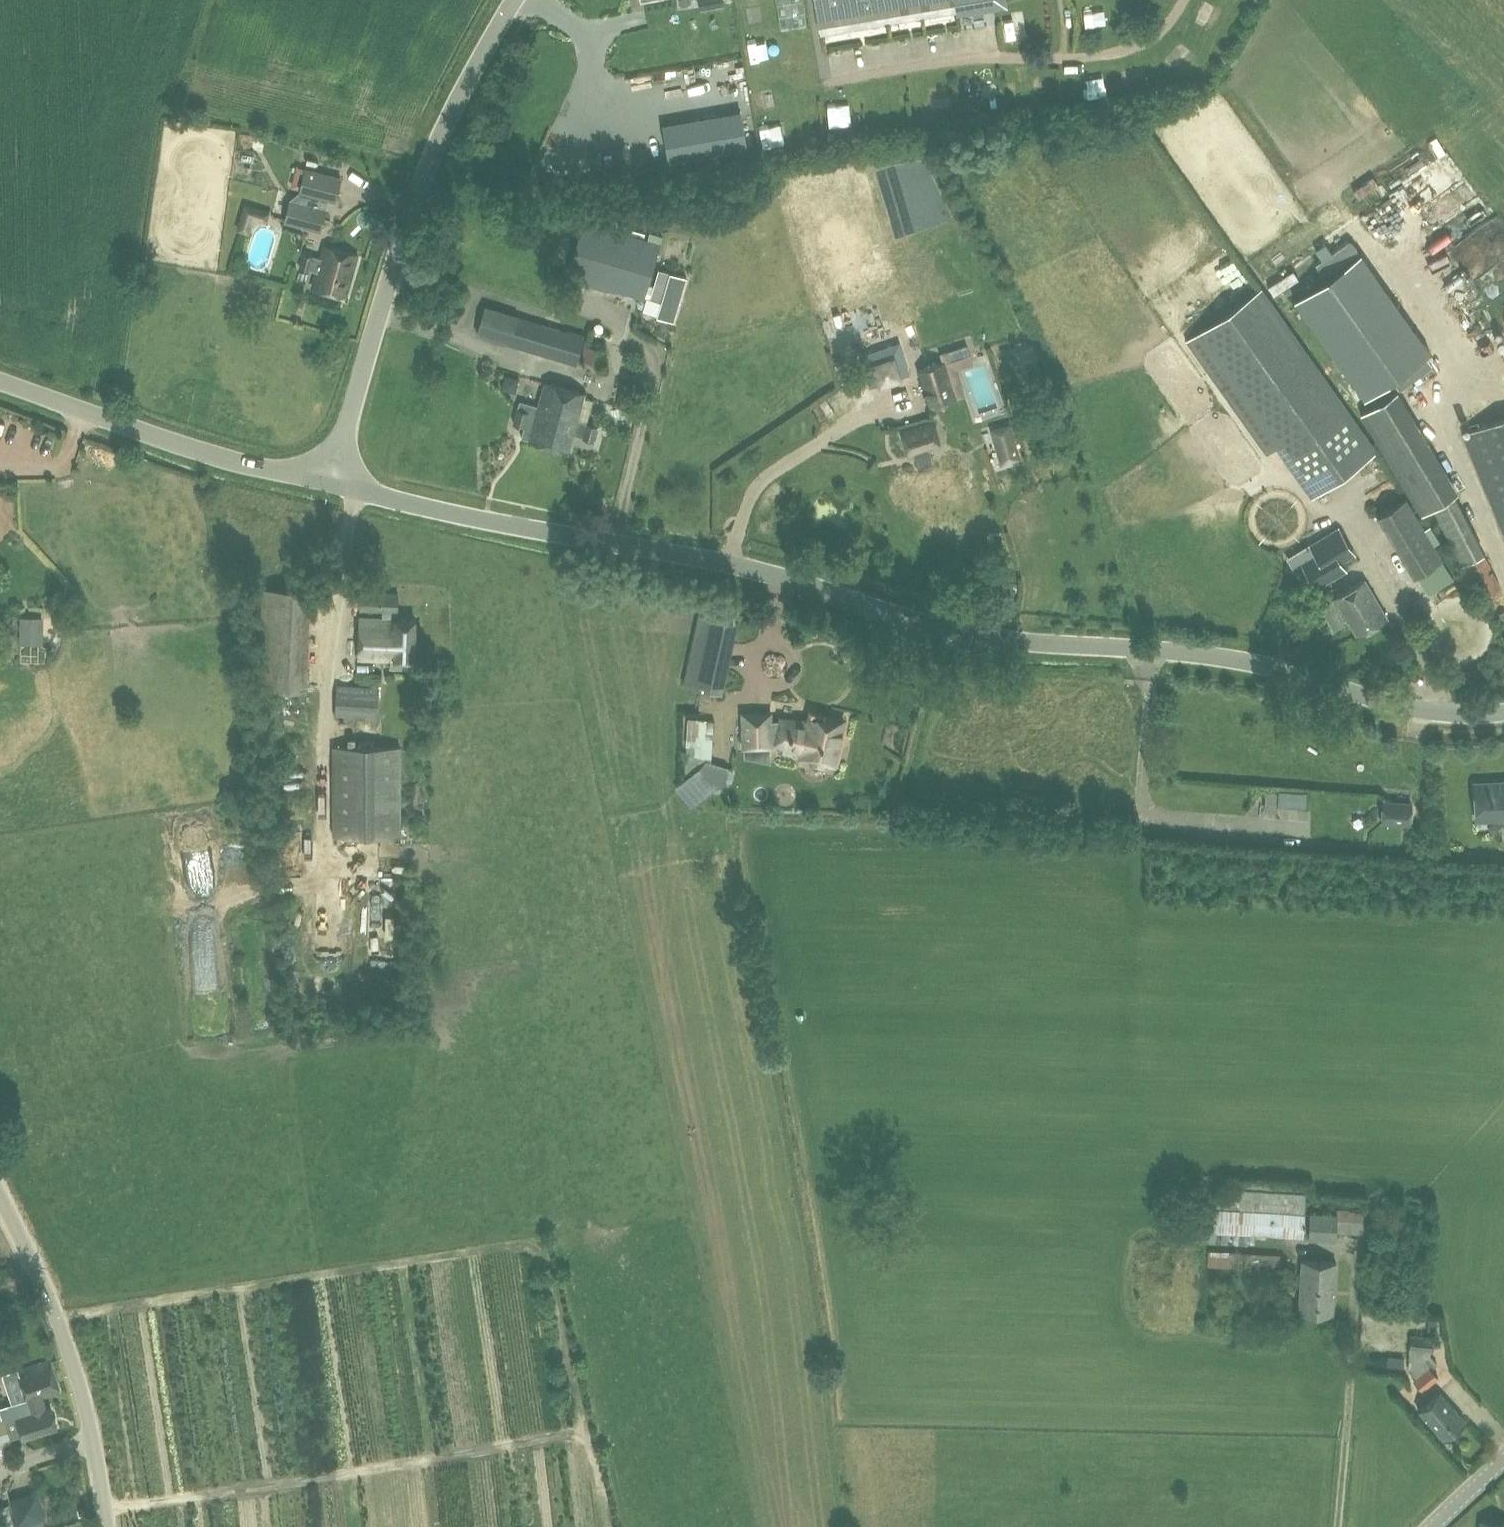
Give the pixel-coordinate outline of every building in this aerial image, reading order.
[(780,27),(806,23),(802,0),(776,0),(780,27)] [(818,1),(822,24),(838,21),(838,17),(854,14),(855,19),(871,16),(871,12),(887,9),(886,0),(821,0),(818,1)] [(921,8),(920,0),(886,0),(887,9),(888,13),(921,8)] [(1044,33),(1039,0),(1000,0),(1005,38),(1044,33)] [(1078,9),(1077,25),(1099,25),(1099,9),(1078,9)] [(721,61),(722,83),(732,82),(731,61),(721,61)] [(822,126),(843,125),(842,102),(820,103),(822,126)] [(747,148),(740,111),(662,125),(669,161),(747,148)] [(283,221),(321,231),(327,208),(325,208),(327,199),(335,202),(342,177),(305,167),(299,190),(296,190),(294,199),(289,198),(283,221)] [(583,220),(566,277),(643,300),(660,243),(583,220)] [(1466,273),(1500,254),(1482,221),(1448,240),(1466,273)] [(309,269),(317,271),(313,286),(345,296),(357,255),(325,245),(321,257),(313,255),(304,252),(298,267),(308,271),(309,269)] [(1360,252),(1294,299),(1364,398),(1430,350),(1360,252)] [(1274,260),(1266,266),(1277,279),(1285,273),(1274,260)] [(657,314),(673,319),(685,277),(658,269),(650,297),(661,300),(657,314)] [(1377,449),(1261,286),(1185,339),(1267,454),(1277,447),(1311,496),(1377,449)] [(476,334),(575,365),(584,335),(485,304),(476,334)] [(897,338),(858,351),(868,382),(907,369),(897,338)] [(958,347),(961,355),(970,352),(967,344),(958,347)] [(945,365),(954,362),(950,350),(941,353),(944,361),(945,365)] [(973,361),(970,352),(961,355),(964,364),(973,361)] [(1425,354),(1393,377),(1400,388),(1432,365),(1425,354)] [(944,361),(919,370),(923,381),(932,405),(956,397),(948,373),(945,365),(944,361)] [(631,396),(633,385),(616,381),(613,393),(631,396)] [(529,439),(543,442),(552,409),(565,413),(571,389),(544,382),(538,406),(519,400),(513,423),(524,426),(521,436),(529,439)] [(585,393),(571,389),(565,413),(552,409),(543,442),(570,450),(574,434),(594,440),(598,425),(578,419),(585,393)] [(1360,412),(1421,513),(1432,505),(1463,563),(1465,562),(1482,595),(1501,585),(1454,492),(1459,489),(1398,389),(1360,412)] [(1461,433),(1503,535),(1503,415),(1461,433)] [(954,456),(932,462),(929,452),(942,448),(932,419),(900,429),(909,458),(915,457),(918,467),(908,469),(920,510),(966,496),(954,456)] [(1009,431),(995,435),(1004,466),(1018,461),(1009,431)] [(1442,558),(1405,497),(1377,515),(1414,576),(1417,574),(1442,558)] [(1316,587),(1345,570),(1340,561),(1354,553),(1338,528),(1296,553),(1316,587)] [(1442,558),(1417,574),(1428,592),(1453,577),(1442,558)] [(1344,622),(1348,620),(1357,635),(1387,618),(1364,579),(1331,599),(1320,605),(1333,628),(1344,622)] [(257,683),(303,684),(305,584),(260,583),(257,683)] [(398,592),(359,591),(359,610),(382,611),(382,618),(359,618),(359,659),(414,660),(415,619),(398,619),(398,592)] [(722,692),(738,621),(698,613),(683,683),(722,692)] [(43,643),(43,616),(19,615),(19,642),(43,643)] [(379,686),(337,683),(335,717),(337,717),(336,721),(345,722),(345,718),(376,720),(379,686)] [(770,743),(776,743),(803,749),(801,755),(810,757),(810,761),(812,765),(816,767),(820,767),(823,764),(825,761),(833,763),(835,755),(837,756),(840,743),(838,742),(843,719),(811,712),(809,719),(807,719),(803,721),(802,724),(781,719),(779,730),(770,730),(770,713),(743,714),(744,747),(770,746),(770,743)] [(690,753),(706,753),(708,714),(692,713),(690,753)] [(401,745),(332,746),(332,836),(400,835),(401,745)] [(693,790),(727,786),(725,763),(691,766),(693,790)] [(1476,819),(1503,817),(1503,782),(1474,783),(1476,819)] [(1384,802),(1383,821),(1411,823),(1412,803),(1384,802)] [(1207,1198),(1206,1207),(1205,1231),(1303,1237),(1305,1213),(1304,1213),(1305,1192),(1241,1189),(1240,1199),(1207,1198)] [(1336,1231),(1362,1232),(1364,1209),(1338,1209),(1337,1214),(1309,1212),(1308,1240),(1336,1241),(1336,1231)] [(1237,1252),(1208,1250),(1207,1266),(1236,1267),(1240,1268),(1239,1283),(1257,1284),(1257,1272),(1279,1273),(1280,1254),(1237,1251),(1237,1252)] [(1301,1260),(1298,1310),(1333,1312),(1336,1262),(1301,1260)] [(1412,1326),(1408,1367),(1408,1370),(1409,1371),(1414,1378),(1412,1379),(1423,1391),(1438,1377),(1431,1368),(1437,1363),(1429,1354),(1430,1349),(1433,1349),(1434,1337),(1428,1336),(1429,1328),(1412,1326)] [(43,1397),(61,1391),(50,1358),(15,1370),(24,1401),(26,1401),(30,1411),(16,1416),(23,1439),(57,1428),(50,1405),(46,1406),(43,1397)] [(0,1371),(0,1400),(18,1397),(14,1370),(0,1371)] [(1439,1391),(1418,1410),(1444,1438),(1465,1419),(1439,1391)] [(13,1442),(4,1413),(0,1414),(0,1446),(13,1442)]
